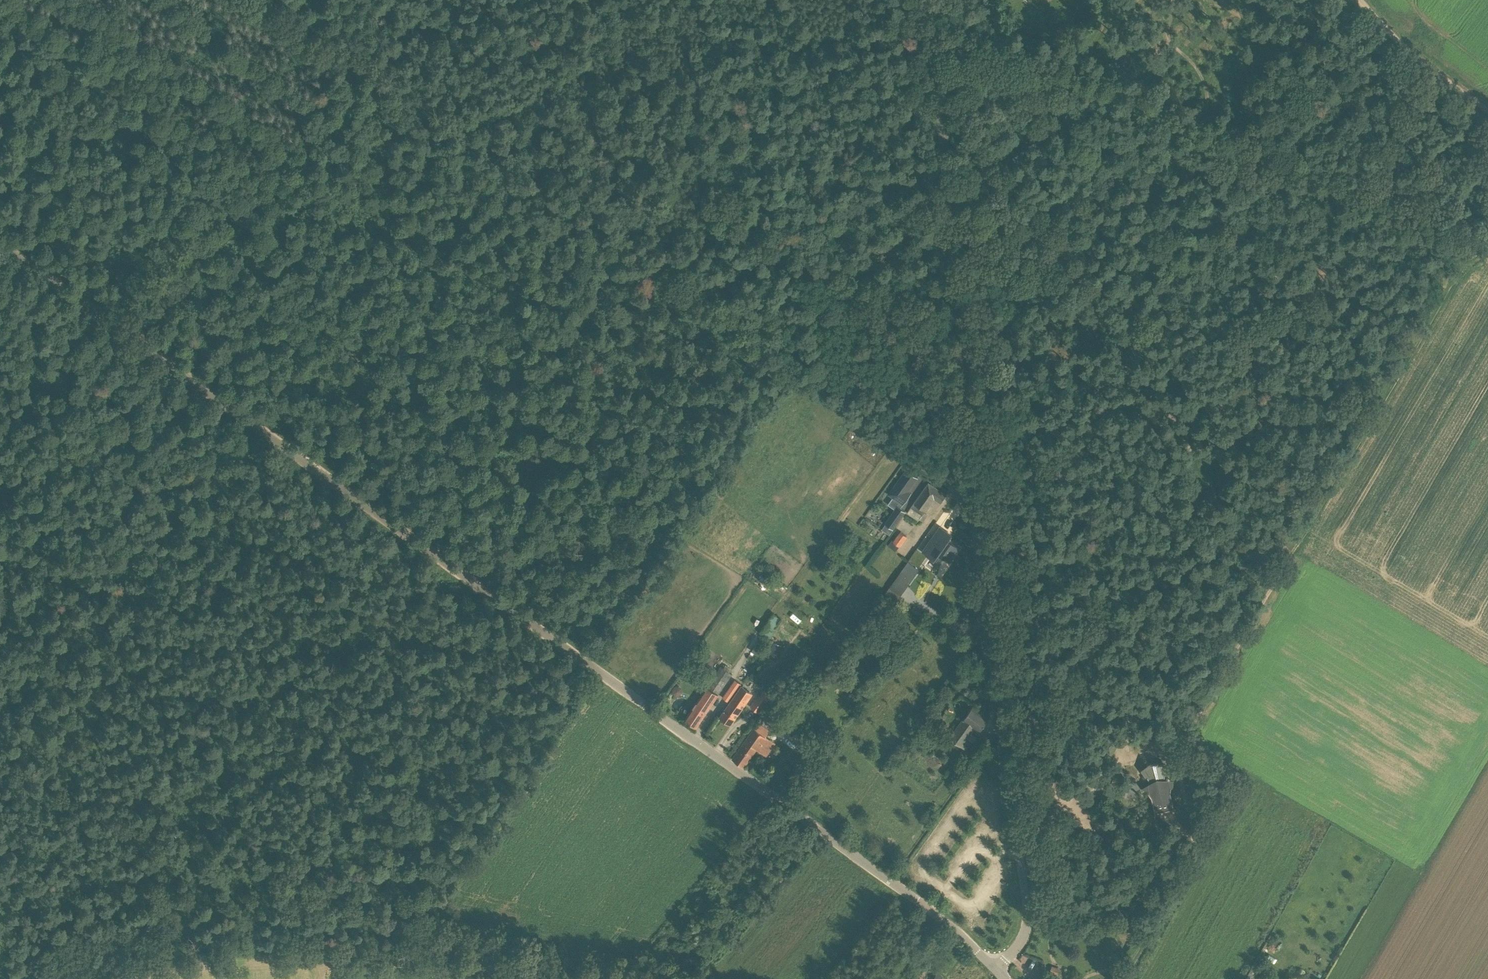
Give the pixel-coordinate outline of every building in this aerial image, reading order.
[(918,477),(907,469),(889,494),(893,497),(888,504),(895,509),(898,505),(901,507),(912,493),(908,490),(918,477)] [(920,518),(922,514),(934,497),(941,502),(946,494),(929,483),(912,507),(911,507),(907,512),(918,520),(920,518)] [(901,507),(898,505),(895,509),(885,523),(886,523),(893,529),(906,511),(901,507)] [(889,534),(893,529),(886,523),(882,529),(889,534)] [(960,548),(944,537),(948,531),(941,525),(922,551),(930,557),(934,551),(950,562),(951,562),(950,561),(959,548),(960,549),(960,548)] [(906,537),(900,533),(893,542),(892,541),(888,546),(896,552),(906,537)] [(890,587),(901,595),(913,579),(902,571),(890,587)] [(759,579),(770,587),(774,583),(763,574),(759,579)] [(774,613),(762,631),(771,638),(776,631),(773,630),(781,618),(774,613)] [(752,651),(759,655),(765,646),(758,641),(752,651)] [(768,650),(767,653),(770,654),(769,655),(778,658),(780,651),(772,649),(771,649),(771,651),(768,650)] [(732,674),(721,667),(700,697),(685,719),(697,727),(711,706),(718,694),(732,674)] [(735,679),(722,697),(728,701),(741,683),(735,679)] [(753,693),(741,685),(719,717),(731,725),(753,693)] [(771,695),(763,689),(751,706),(759,712),(771,695)] [(782,697),(776,692),(766,705),(772,710),(782,697)] [(975,727),(979,730),(989,717),(973,705),(957,728),(950,738),(969,751),(974,744),(966,739),(975,727)] [(766,736),(770,730),(758,722),(733,759),(744,766),(757,747),(767,755),(776,743),(766,736)] [(913,727),(907,736),(917,744),(924,735),(913,727)] [(1143,770),(1149,779),(1147,781),(1152,789),(1149,791),(1152,797),(1156,812),(1174,808),(1170,793),(1171,787),(1166,786),(1167,779),(1164,779),(1165,772),(1166,772),(1167,766),(1155,762),(1152,762),(1143,770)]
